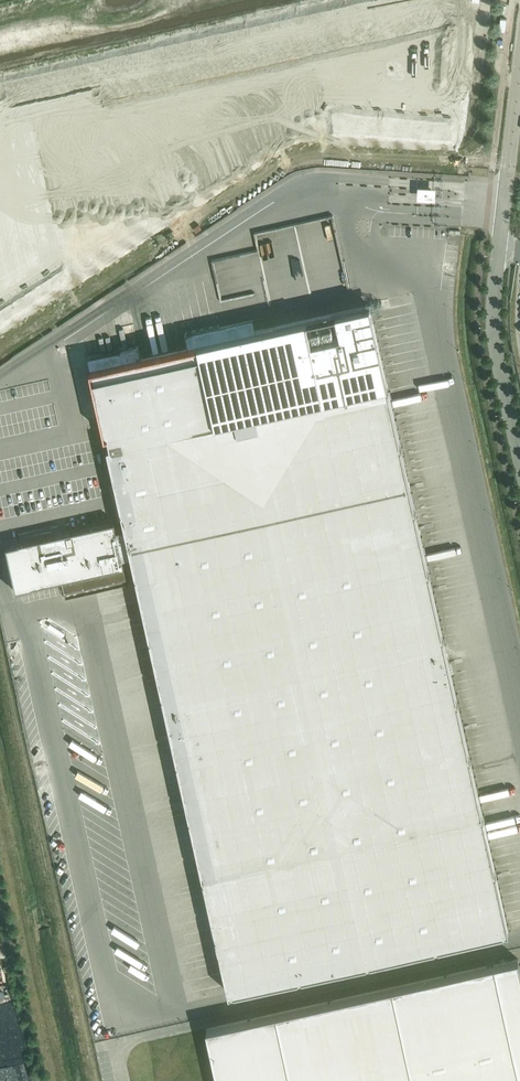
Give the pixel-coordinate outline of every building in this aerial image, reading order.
[(115,521),(3,545),(14,591),(62,580),(66,599),(129,585),(123,558),(132,556),(136,575),(137,575),(229,993),(508,930),(313,54),(35,117),(126,527),(117,529),(115,521)] [(431,189),(421,188),(420,196),(431,197),(431,189)] [(465,669),(466,675),(476,674),(475,667),(465,669)] [(519,958),(207,1028),(219,1080),(519,1080),(519,965),(519,958)]
